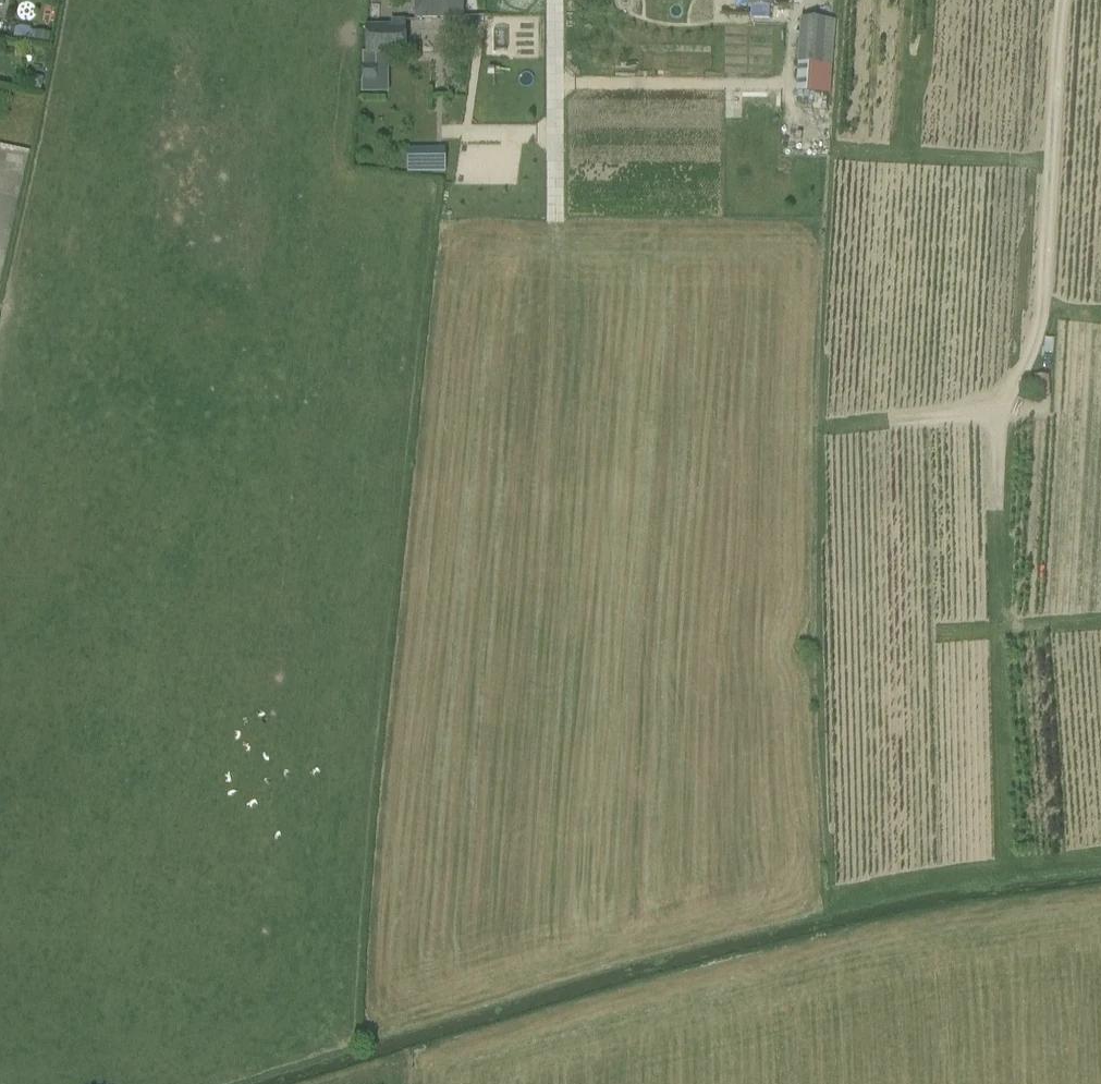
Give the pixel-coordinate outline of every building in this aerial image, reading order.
[(413,18),(461,18),(461,0),(413,0),(413,18)] [(769,7),(774,7),(774,0),(748,0),(747,8),(750,8),(750,19),(768,20),(769,7)] [(797,64),(794,92),(829,95),(835,20),(800,18),(797,64)] [(404,20),(389,20),(389,25),(365,25),(365,54),(362,54),(362,81),(375,81),(375,55),(404,55),(404,20)] [(430,174),(445,173),(445,156),(430,156),(430,174)]
